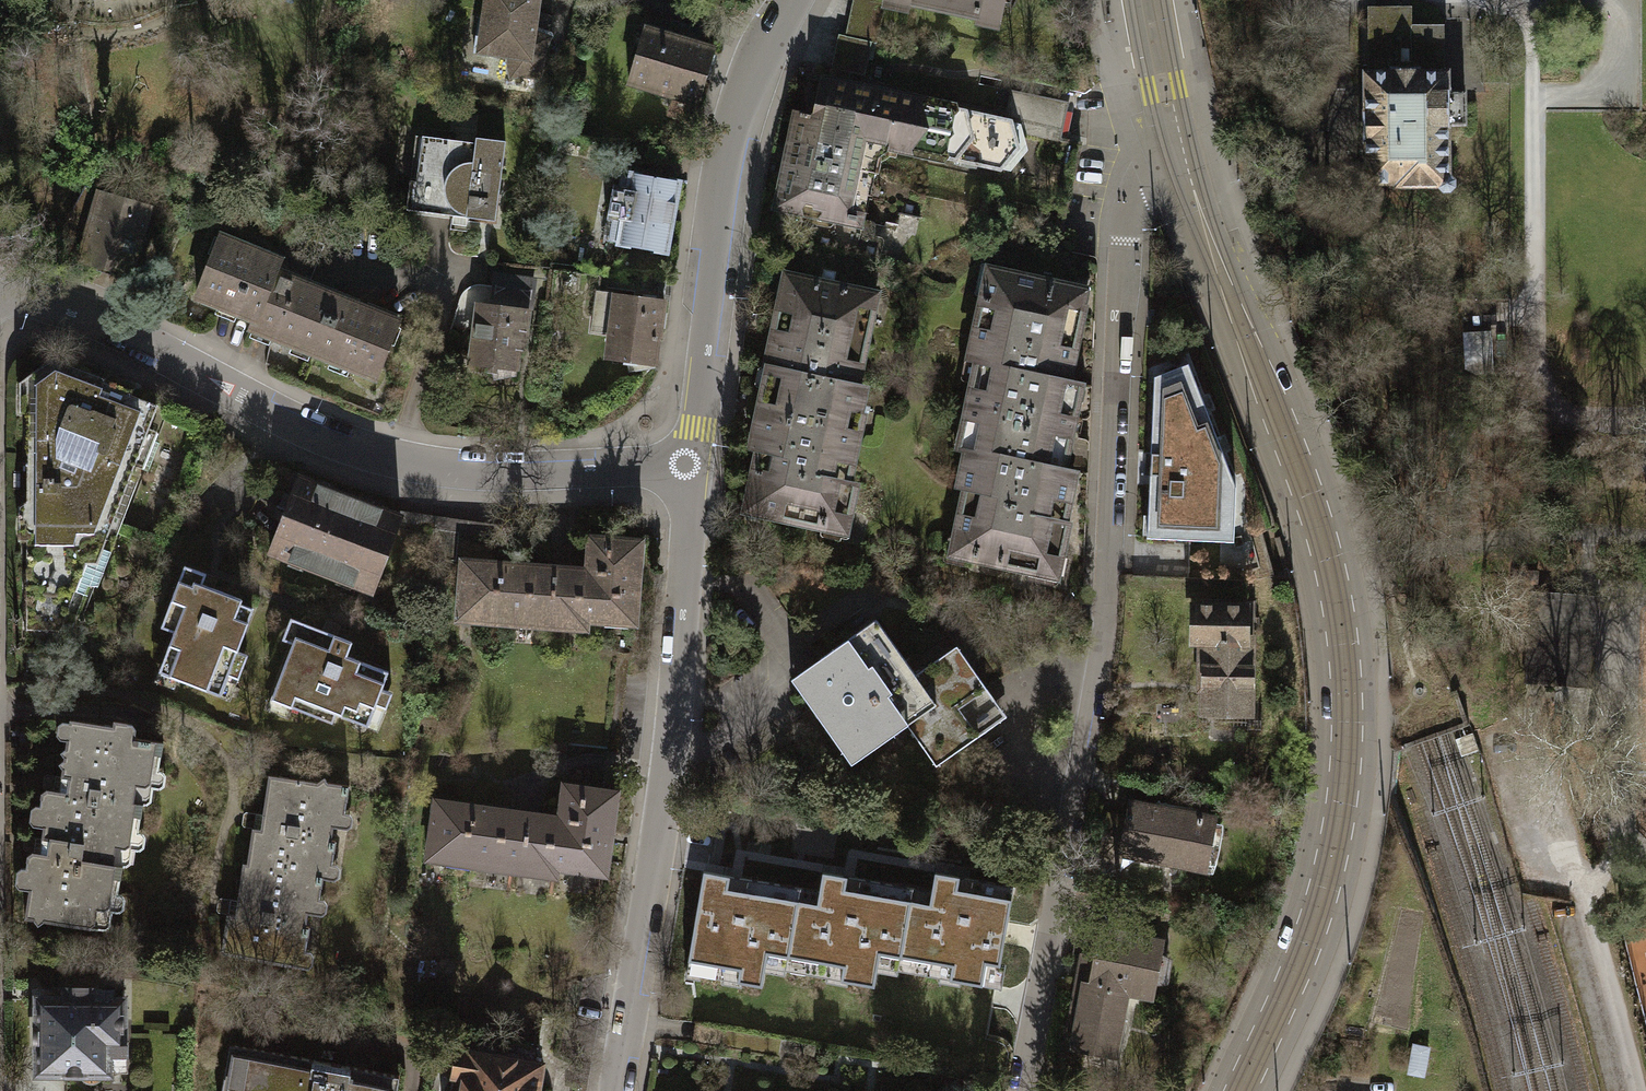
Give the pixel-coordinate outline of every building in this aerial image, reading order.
[(480,54),(506,57),(511,79),(521,77),(545,79),(549,51),(556,33),(553,32),(554,17),(544,13),(545,0),(486,0),(480,54)] [(844,36),(877,43),(885,4),(885,0),(851,0),(844,36)] [(885,4),(907,9),(908,3),(977,16),(976,21),(998,25),(1003,0),(885,0),(885,4)] [(1365,8),(1366,19),(1358,19),(1359,64),(1366,64),(1366,73),(1363,73),(1364,186),(1447,184),(1446,125),(1464,125),(1463,91),(1446,91),(1446,72),(1441,72),(1440,26),(1407,26),(1407,1),(1396,1),(1396,8),(1365,8)] [(624,83),(693,104),(710,49),(640,28),(624,83)] [(844,36),(837,35),(828,84),(847,88),(850,72),(863,74),(865,60),(874,61),(877,43),(844,36)] [(1026,205),(1022,221),(1062,230),(1080,142),(1057,138),(1064,102),(1011,91),(1005,120),(847,88),(828,84),(825,83),(817,118),(798,114),(774,229),(779,230),(777,238),(793,241),(861,256),(868,224),(855,222),(865,172),(1026,205)] [(399,210),(406,211),(462,219),(473,217),(480,213),(487,207),(492,200),(495,193),(502,141),(469,137),(469,142),(416,135),(410,180),(404,179),(399,210)] [(617,222),(613,244),(663,253),(676,181),(626,172),(623,186),(608,184),(601,219),(617,222)] [(124,275),(145,205),(95,190),(82,187),(69,212),(79,217),(87,220),(74,260),(124,275)] [(1073,234),(1062,230),(1049,283),(1075,288),(1069,314),(1079,316),(1075,337),(1081,339),(1071,381),(1077,382),(1073,401),(1078,402),(1063,468),(1074,471),(1063,521),(1066,522),(1059,555),(1070,556),(1072,550),(1083,552),(1088,439),(1079,437),(1083,418),(1089,417),(1096,258),(1072,253),(1073,234)] [(270,273),(273,266),(305,279),(319,245),(285,231),(274,260),(216,236),(192,296),(250,320),(246,328),(370,378),(393,323),(270,273)] [(761,366),(768,368),(855,387),(869,320),(862,319),(868,293),(854,290),(861,256),(793,241),(771,341),(767,340),(761,366)] [(1077,382),(1071,381),(1081,339),(1075,337),(1079,316),(1069,314),(1075,288),(1049,283),(993,270),(987,296),(983,296),(968,362),(977,364),(958,449),(965,450),(957,487),(966,489),(953,547),(972,551),(971,555),(1043,572),(1047,552),(1059,555),(1066,522),(1063,521),(1074,471),(1063,468),(1078,402),(1073,401),(1077,382)] [(470,365),(490,367),(490,372),(494,373),(495,380),(518,377),(518,371),(522,370),(524,351),(529,352),(539,277),(495,272),(491,303),(478,301),(470,365)] [(607,360),(627,362),(629,372),(661,366),(669,300),(597,291),(592,333),(610,335),(607,360)] [(1494,375),(1492,330),(1462,331),(1464,369),(1476,376),(1494,375)] [(64,639),(155,407),(129,396),(131,391),(103,382),(103,376),(54,356),(25,374),(27,641),(64,639)] [(1186,363),(1151,376),(1148,515),(1153,515),(1153,539),(1233,541),(1237,485),(1186,363)] [(860,388),(855,387),(768,368),(750,447),(759,449),(746,505),(771,510),(771,514),(824,526),(826,519),(844,523),(852,484),(846,483),(857,430),(846,427),(850,411),(854,412),(860,388)] [(296,477),(269,555),(371,590),(398,516),(296,477)] [(630,617),(636,541),(586,537),(584,576),(531,573),(532,564),(463,559),(459,615),(586,624),(587,614),(630,617)] [(206,572),(183,564),(160,625),(172,630),(157,670),(218,693),(225,674),(236,678),(246,653),(236,650),(253,607),(240,602),(242,598),(202,582),(206,572)] [(1505,625),(1524,626),(1526,594),(1531,594),(1533,569),(1508,568),(1505,625)] [(1247,637),(1243,637),(1244,606),(1192,606),(1192,640),(1197,640),(1197,672),(1202,672),(1202,712),(1244,712),(1244,688),(1246,688),(1246,662),(1247,637)] [(954,643),(915,672),(872,616),(789,679),(854,764),(906,725),(937,766),(1007,713),(954,643)] [(352,640),(289,617),(281,639),(291,643),(269,699),(330,722),(333,713),(351,720),(354,712),(370,718),(375,705),(384,708),(390,692),(380,688),(386,672),(345,657),(352,640)] [(77,860),(117,867),(123,828),(139,831),(143,802),(137,801),(143,766),(158,768),(162,741),(132,736),(133,724),(114,720),(111,726),(68,719),(58,775),(52,774),(51,790),(45,788),(39,794),(35,804),(45,807),(41,836),(80,842),(77,860)] [(1468,732),(1450,738),(1456,756),(1474,750),(1468,732)] [(245,864),(322,876),(324,861),(332,863),(335,840),(329,839),(333,809),(341,810),(347,785),(325,781),(322,778),(316,783),(266,775),(260,815),(253,814),(245,864)] [(600,866),(611,790),(563,784),(558,823),(502,816),(503,809),(434,800),(426,854),(553,871),(554,860),(600,866)] [(1210,819),(1126,803),(1123,818),(1103,814),(1096,847),(1200,867),(1210,819)] [(80,842),(41,836),(35,835),(33,849),(24,852),(23,866),(31,869),(23,916),(97,928),(103,890),(116,892),(120,867),(117,867),(77,860),(80,842)] [(322,876),(245,864),(240,863),(234,900),(226,899),(217,952),(295,964),(298,949),(305,950),(309,925),(304,924),(308,897),(318,899),(322,876)] [(690,976),(762,989),(767,961),(790,965),(802,900),(707,883),(690,976)] [(951,986),(982,991),(986,968),(999,970),(1012,898),(941,885),(937,906),(911,901),(900,962),(953,972),(951,986)] [(844,975),(842,988),(873,993),(880,958),(900,962),(911,901),(827,886),(824,903),(802,900),(790,965),(844,975)] [(1091,1054),(1118,1059),(1125,1019),(1120,1018),(1125,990),(1151,995),(1154,980),(1164,980),(1169,960),(1159,954),(1162,940),(1133,935),(1134,928),(1120,926),(1119,933),(1099,929),(1094,957),(1080,955),(1059,1064),(1077,1067),(1080,1049),(1092,1051),(1091,1054)] [(30,998),(32,1070),(119,1068),(117,996),(30,998)] [(223,1090),(397,1090),(401,1073),(232,1043),(223,1090)] [(1427,1047),(1412,1045),(1407,1071),(1422,1075),(1427,1047)] [(535,1063),(452,1049),(445,1090),(531,1090),(535,1063)]
